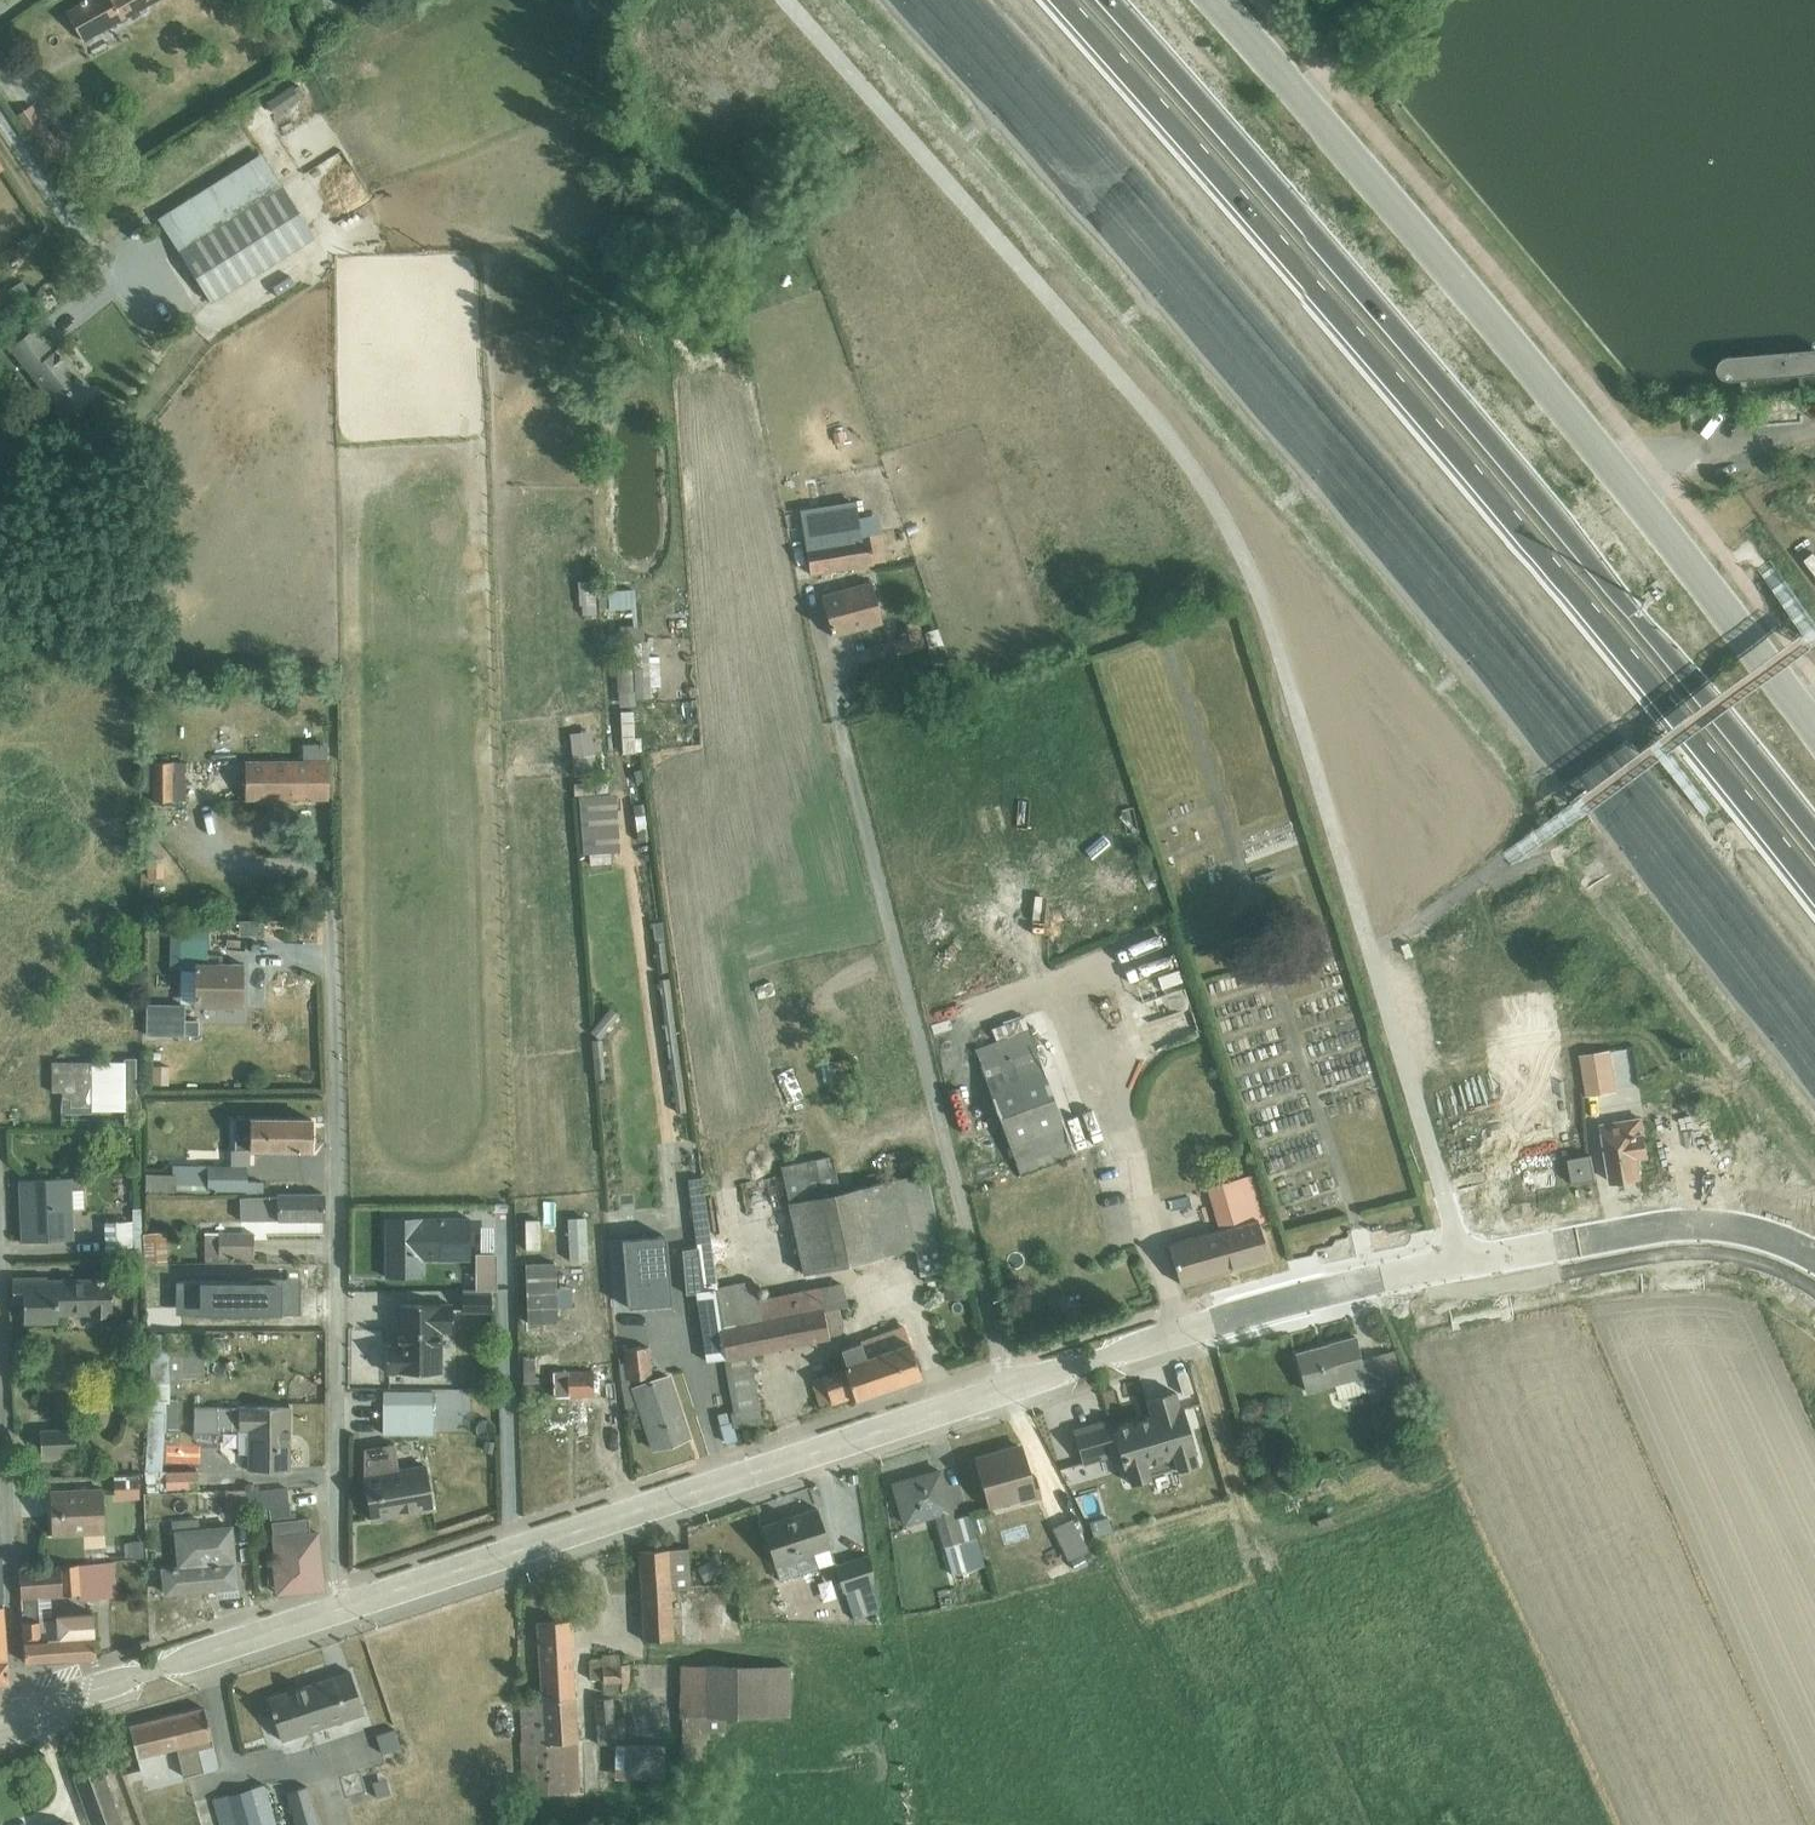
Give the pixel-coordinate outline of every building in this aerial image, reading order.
[(158,0),(84,0),(67,10),(86,40),(158,0)] [(276,77),(246,100),(256,112),(270,101),(284,119),(300,107),(276,77)] [(16,115),(43,154),(59,142),(32,104),(16,115)] [(321,220),(353,198),(317,144),(285,166),(321,220)] [(316,236),(262,152),(157,217),(211,302),(316,236)] [(23,279),(9,287),(17,301),(31,293),(23,279)] [(36,325),(9,346),(66,418),(97,392),(59,344),(55,348),(36,325)] [(856,500),(801,510),(810,573),(874,563),(874,561),(886,560),(882,533),(862,536),(856,500)] [(574,558),(578,580),(589,578),(585,556),(574,558)] [(559,608),(574,609),(576,579),(561,578),(559,608)] [(583,614),(597,613),(595,580),(578,581),(579,604),(582,604),(583,614)] [(871,581),(822,594),(830,624),(829,624),(831,630),(833,635),(882,622),(871,581)] [(634,588),(597,591),(599,607),(609,605),(609,609),(616,608),(618,629),(614,629),(616,642),(631,640),(645,639),(643,623),(637,623),(634,588)] [(921,632),(893,639),(897,654),(925,647),(921,632)] [(645,639),(631,640),(634,697),(651,696),(650,685),(661,684),(659,654),(650,654),(648,638),(645,639)] [(631,667),(616,667),(619,706),(634,705),(631,667)] [(313,707),(323,691),(309,682),(299,698),(313,707)] [(633,709),(620,710),(623,752),(642,751),(641,736),(634,736),(633,709)] [(592,730),(570,732),(576,775),(597,772),(592,730)] [(246,799),(329,798),(327,743),(303,743),(303,760),(246,760),(246,799)] [(187,799),(187,760),(142,762),(143,785),(152,784),(153,800),(187,799)] [(642,802),(633,804),(638,840),(647,839),(645,829),(648,828),(646,813),(643,814),(642,802)] [(261,921),(223,921),(223,927),(240,927),(240,935),(261,935),(261,921)] [(180,1003),(185,1003),(243,1005),(244,963),(218,962),(218,954),(208,954),(208,925),(173,925),(173,946),(180,946),(180,968),(181,968),(180,1003)] [(1157,982),(1139,985),(1142,1014),(1161,1012),(1157,982)] [(185,1003),(180,1003),(145,1002),(145,1033),(199,1035),(199,1019),(185,1019),(185,1003)] [(610,1006),(590,1030),(600,1038),(606,1029),(610,1033),(615,1027),(611,1024),(615,1020),(618,1022),(622,1017),(610,1006)] [(975,1049),(1020,1172),(1074,1152),(1049,1079),(1087,1066),(1083,1052),(1080,1053),(1076,1042),(1079,1040),(1070,1015),(975,1049)] [(604,1038),(591,1038),(594,1078),(605,1077),(604,1056),(605,1056),(604,1048),(601,1048),(601,1044),(604,1043),(604,1038)] [(1579,1054),(1586,1095),(1618,1089),(1611,1049),(1579,1054)] [(124,1056),(124,1061),(52,1060),(52,1091),(63,1091),(60,1112),(124,1112),(124,1123),(137,1123),(137,1056),(124,1056)] [(1116,1075),(1132,1072),(1129,1056),(1113,1059),(1116,1075)] [(594,1108),(610,1106),(609,1091),(593,1092),(594,1108)] [(251,1148),(312,1149),(312,1118),(235,1116),(234,1149),(231,1149),(231,1165),(247,1165),(250,1164),(251,1148)] [(1642,1116),(1603,1122),(1612,1181),(1642,1176),(1639,1156),(1649,1154),(1642,1116)] [(1574,1183),(1597,1178),(1592,1153),(1569,1158),(1571,1167),(1574,1183)] [(832,1155),(782,1166),(803,1273),(914,1251),(919,1274),(957,1267),(952,1241),(942,1243),(915,1249),(901,1177),(841,1189),(832,1155)] [(173,1173),(145,1173),(145,1191),(208,1193),(208,1190),(246,1190),(246,1192),(264,1192),(264,1180),(248,1180),(247,1165),(231,1165),(173,1165),(173,1173)] [(1558,1185),(1555,1170),(1555,1167),(1521,1173),(1525,1192),(1558,1185)] [(1574,1183),(1571,1167),(1555,1170),(1558,1185),(1574,1183)] [(926,1172),(901,1177),(915,1249),(942,1243),(926,1172)] [(1169,1243),(1180,1283),(1269,1257),(1259,1222),(1268,1219),(1254,1172),(1207,1186),(1219,1229),(1169,1243)] [(838,1307),(849,1305),(843,1282),(758,1298),(754,1279),(719,1286),(714,1250),(712,1240),(703,1175),(688,1176),(696,1245),(681,1247),(687,1293),(698,1291),(708,1360),(725,1358),(733,1410),(731,1411),(732,1420),(734,1427),(763,1423),(751,1353),(830,1337),(829,1335),(839,1333),(837,1327),(841,1323),(838,1307)] [(20,1179),(22,1241),(75,1238),(73,1207),(84,1207),(84,1182),(72,1181),(72,1176),(20,1179)] [(325,1218),(324,1193),(277,1193),(277,1196),(240,1196),(241,1219),(325,1218)] [(143,1252),(141,1206),(132,1207),(132,1220),(105,1221),(105,1254),(143,1252)] [(470,1259),(470,1217),(386,1218),(386,1275),(424,1275),(424,1260),(470,1259)] [(166,1231),(146,1232),(146,1263),(168,1263),(166,1231)] [(254,1256),(254,1231),(205,1232),(205,1262),(234,1262),(234,1256),(254,1256)] [(728,1231),(712,1240),(714,1250),(722,1265),(741,1254),(728,1231)] [(670,1301),(665,1236),(623,1239),(629,1305),(670,1301)] [(965,1271),(945,1271),(945,1296),(966,1296),(965,1271)] [(13,1277),(14,1305),(24,1305),(24,1320),(59,1319),(59,1314),(113,1314),(113,1277),(47,1279),(47,1276),(13,1277)] [(178,1313),(284,1311),(284,1278),(177,1280),(178,1313)] [(301,1278),(284,1278),(284,1311),(301,1311),(301,1278)] [(492,1293),(462,1292),(463,1309),(492,1310),(492,1293)] [(452,1332),(453,1302),(397,1303),(397,1344),(387,1344),(387,1371),(442,1371),(443,1332),(452,1332)] [(147,1321),(148,1402),(167,1402),(170,1402),(171,1389),(182,1377),(205,1376),(205,1352),(226,1352),(225,1336),(204,1336),(204,1332),(181,1333),(181,1331),(156,1331),(156,1321),(147,1321)] [(811,1379),(821,1406),(854,1396),(855,1399),(922,1376),(904,1326),(840,1348),(847,1366),(811,1379)] [(1359,1336),(1297,1352),(1308,1392),(1337,1384),(1341,1398),(1370,1391),(1373,1402),(1394,1396),(1394,1395),(1410,1391),(1398,1349),(1364,1358),(1359,1336)] [(559,1340),(546,1341),(547,1353),(560,1353),(559,1340)] [(525,1342),(526,1354),(535,1354),(547,1353),(546,1341),(525,1342)] [(622,1390),(631,1389),(630,1386),(630,1380),(653,1376),(649,1345),(624,1348),(624,1356),(619,1357),(622,1390)] [(541,1397),(541,1384),(536,1384),(535,1354),(526,1354),(524,1354),(525,1384),(522,1384),(522,1397),(541,1397)] [(554,1396),(608,1395),(607,1369),(554,1372),(554,1396)] [(668,1373),(633,1385),(641,1411),(654,1448),(689,1436),(668,1373)] [(641,1411),(633,1385),(630,1386),(631,1389),(622,1390),(626,1415),(641,1411)] [(384,1389),(383,1403),(433,1403),(433,1390),(384,1389)] [(1111,1419),(1074,1430),(1084,1463),(1120,1451),(1130,1482),(1152,1476),(1151,1472),(1175,1464),(1176,1469),(1198,1462),(1193,1445),(1195,1445),(1183,1406),(1181,1407),(1175,1390),(1147,1398),(1152,1415),(1113,1427),(1111,1419)] [(1793,1405),(1797,1420),(1812,1416),(1808,1401),(1793,1405)] [(163,1470),(167,1402),(148,1402),(149,1491),(160,1491),(160,1490),(167,1490),(167,1489),(199,1488),(199,1470),(163,1470)] [(383,1433),(433,1433),(433,1403),(383,1403),(383,1433)] [(248,1453),(248,1469),(290,1469),(290,1406),(194,1405),(194,1437),(218,1438),(218,1429),(239,1429),(238,1452),(248,1453)] [(734,1427),(732,1420),(720,1424),(726,1443),(737,1439),(734,1427)] [(40,1429),(41,1459),(80,1457),(79,1428),(40,1429)] [(395,1442),(364,1447),(364,1475),(371,1518),(433,1507),(426,1464),(399,1469),(395,1442)] [(1023,1446),(975,1459),(988,1507),(1019,1499),(1020,1502),(1042,1496),(1036,1474),(1031,1475),(1023,1446)] [(1332,1459),(1303,1468),(1306,1477),(1335,1469),(1332,1459)] [(935,1515),(952,1573),(959,1571),(964,1585),(988,1577),(970,1512),(955,1517),(953,1510),(954,1510),(942,1466),(890,1481),(903,1524),(935,1515)] [(138,1474),(114,1475),(114,1500),(135,1499),(135,1496),(139,1496),(138,1474)] [(51,1491),(53,1533),(105,1531),(103,1488),(51,1491)] [(278,1592),(324,1587),(318,1531),(311,1531),(307,1501),(289,1503),(288,1488),(246,1490),(248,1509),(259,1508),(260,1517),(270,1516),(278,1592)] [(248,1509),(246,1490),(226,1491),(228,1518),(248,1516),(248,1509)] [(780,1579),(835,1561),(818,1506),(762,1524),(780,1579)] [(1088,1549),(1073,1516),(1052,1526),(1068,1559),(1088,1549)] [(161,1566),(164,1594),(216,1590),(217,1597),(240,1595),(233,1525),(201,1527),(199,1517),(172,1519),(173,1532),(174,1532),(177,1565),(161,1566)] [(689,1547),(670,1548),(672,1589),(691,1588),(689,1547)] [(672,1589),(670,1548),(638,1550),(643,1639),(674,1638),(672,1589)] [(870,1552),(834,1564),(843,1592),(845,1591),(854,1618),(878,1609),(870,1552)] [(10,1681),(3,1595),(4,1595),(3,1555),(0,1555),(0,1682),(10,1681)] [(721,1571),(713,1558),(697,1567),(705,1581),(721,1571)] [(19,1568),(25,1661),(96,1656),(93,1611),(53,1617),(40,1618),(38,1597),(52,1596),(79,1594),(79,1597),(118,1596),(116,1561),(19,1568)] [(53,1617),(52,1596),(38,1597),(40,1618),(53,1617)] [(523,1794),(580,1791),(572,1619),(537,1621),(541,1701),(521,1702),(522,1740),(520,1740),(523,1794)] [(620,1652),(589,1655),(590,1678),(604,1677),(604,1692),(622,1692),(622,1690),(632,1687),(631,1684),(635,1684),(635,1679),(631,1679),(630,1663),(621,1664),(620,1652)] [(791,1715),(791,1664),(680,1664),(680,1716),(682,1716),(682,1758),(708,1758),(707,1737),(712,1731),(727,1731),(727,1716),(791,1715)] [(268,1696),(281,1740),(364,1713),(350,1669),(268,1696)] [(594,1698),(598,1743),(626,1743),(624,1717),(614,1717),(613,1697),(594,1698)] [(199,1749),(214,1745),(203,1706),(129,1724),(137,1757),(177,1747),(183,1775),(204,1770),(199,1749)] [(395,1727),(375,1733),(382,1753),(402,1746),(395,1727)] [(615,1743),(615,1777),(665,1778),(666,1744),(615,1743)] [(91,1824),(124,1824),(101,1763),(73,1773),(91,1824)] [(221,1824),(277,1824),(266,1783),(213,1799),(221,1824)] [(286,1791),(296,1824),(318,1824),(306,1785),(286,1791)]
